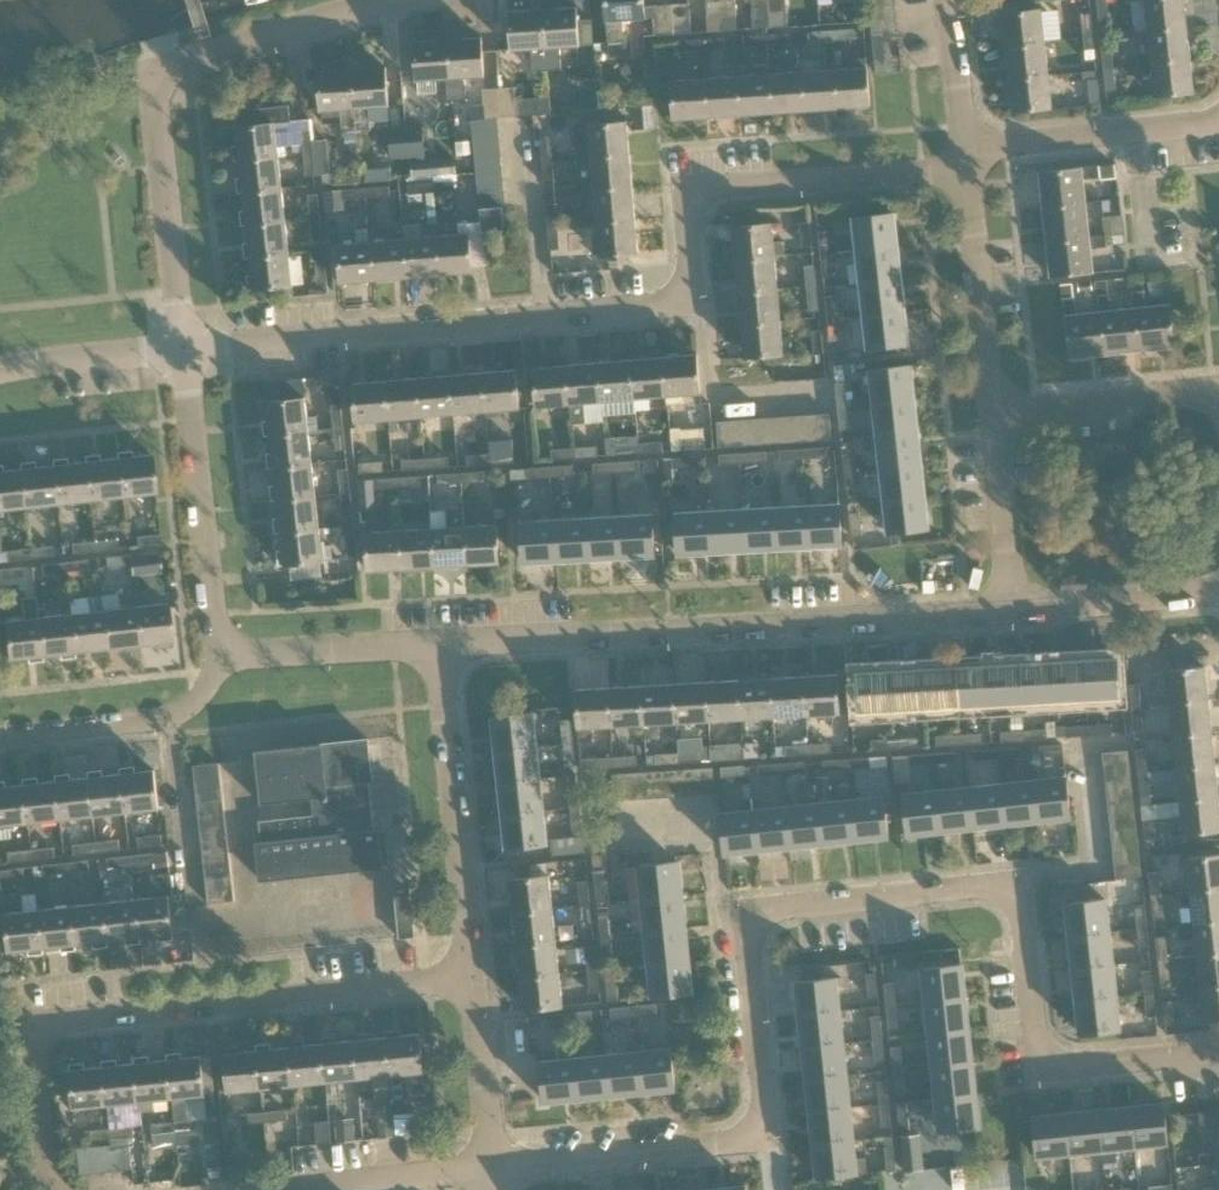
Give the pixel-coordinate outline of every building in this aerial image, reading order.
[(608,38),(608,45),(624,44),(624,38),(623,22),(645,20),(644,10),(643,0),(605,0),(608,38)] [(720,0),(706,0),(706,17),(721,16),(720,0)] [(721,16),(735,16),(734,0),(720,0),(721,16)] [(769,27),(767,0),(752,0),(753,28),(769,27)] [(769,27),(785,27),(784,0),(767,0),(769,27)] [(894,8),(893,0),(868,0),(869,11),(894,8)] [(1185,0),(1149,0),(1145,0),(1149,33),(1188,29),(1185,0)] [(1106,5),(1097,5),(1100,30),(1108,29),(1106,5)] [(688,6),(672,8),(674,35),(690,34),(688,6)] [(672,8),(652,9),(653,20),(654,36),(674,35),(672,8)] [(870,23),(895,20),(894,8),(869,11),(870,23)] [(561,72),(559,49),(580,48),(577,10),(544,12),(548,73),(561,72)] [(1081,11),(1084,40),(1092,39),(1089,10),(1081,11)] [(511,15),(513,52),(533,50),(535,74),(548,73),(544,12),(511,15)] [(1003,17),(1006,48),(1045,44),(1042,13),(1003,17)] [(870,23),(872,35),(897,33),(895,20),(870,23)] [(1191,61),(1188,29),(1149,33),(1152,65),(1191,61)] [(855,31),(833,32),(833,42),(856,41),(855,31)] [(833,42),(833,32),(811,33),(811,43),(833,42)] [(897,33),(872,35),(873,48),(898,45),(897,33)] [(790,34),(768,36),(769,46),(791,45),(790,34)] [(769,46),(768,36),(745,38),(745,47),(769,46)] [(482,38),(449,41),(453,102),(467,101),(465,78),(485,77),(482,38)] [(725,39),(703,40),(704,50),(726,48),(725,39)] [(1094,60),(1092,39),(1084,40),(1086,61),(1094,60)] [(704,50),(703,40),(680,42),(681,51),(704,50)] [(449,41),(415,43),(418,82),(419,95),(439,93),(439,103),(453,102),(449,41)] [(1006,48),(1010,80),(1049,76),(1045,44),(1006,48)] [(873,48),(875,60),(899,57),(898,45),(873,48)] [(1102,46),(1104,70),(1113,69),(1110,45),(1102,46)] [(875,60),(876,72),(901,69),(899,57),(875,60)] [(1191,61),(1152,65),(1156,99),(1195,95),(1191,61)] [(756,77),(738,78),(740,116),(772,114),(770,76),(769,64),(755,65),(756,77)] [(708,118),(705,80),(701,80),(700,65),(689,66),(690,81),(672,82),(674,120),(708,118)] [(373,131),(372,121),(391,120),(387,68),(354,71),(358,132),(373,131)] [(1083,79),(1097,78),(1096,69),(1082,71),(1083,79)] [(1115,91),(1113,69),(1104,70),(1107,92),(1115,91)] [(869,70),(835,72),(837,110),(871,107),(869,70)] [(354,71),(320,73),(324,124),(343,123),(344,133),(358,132),(354,71)] [(805,112),(837,110),(835,72),(803,74),(805,112)] [(576,96),(576,74),(555,73),(555,95),(576,96)] [(803,74),(770,76),(772,114),(805,112),(803,74)] [(1049,76),(1010,80),(1013,114),(1052,110),(1049,76)] [(724,79),(705,80),(708,118),(740,116),(738,78),(724,79)] [(1089,81),(1091,103),(1099,103),(1096,80),(1089,81)] [(580,83),(582,111),(599,110),(596,81),(580,83)] [(501,90),(503,119),(519,118),(517,89),(501,90)] [(484,92),(486,121),(498,120),(503,119),(501,90),(484,92)] [(234,162),(241,161),(279,157),(287,156),(286,147),(303,144),(302,131),(312,131),(311,118),(289,121),(287,105),(252,109),(254,126),(237,128),(239,146),(233,147),(234,162)] [(472,122),(473,135),(499,133),(498,120),(486,121),(472,122)] [(592,160),(631,156),(628,123),(573,128),(575,144),(590,142),(592,160)] [(422,128),(406,129),(408,158),(424,157),(422,128)] [(408,158),(406,129),(390,130),(392,159),(408,158)] [(312,131),(302,131),(303,144),(304,154),(314,153),(313,142),(312,131)] [(473,135),(475,148),(500,146),(499,133),(473,135)] [(542,140),(544,166),(553,165),(551,139),(542,140)] [(313,142),(314,153),(316,177),(330,175),(327,141),(313,142)] [(457,156),(472,154),(471,141),(456,142),(457,156)] [(475,148),(476,161),(502,159),(500,146),(475,148)] [(314,153),(304,154),(306,177),(316,177),(314,153)] [(592,160),(595,192),(634,188),(631,156),(592,160)] [(281,180),(279,157),(241,161),(243,178),(237,179),(238,194),(244,193),(283,189),(290,188),(289,179),(281,180)] [(503,170),(502,159),(476,161),(477,172),(503,170)] [(431,161),(412,162),(413,177),(433,175),(431,161)] [(555,186),(553,165),(544,166),(546,187),(555,186)] [(1115,166),(1099,168),(1100,178),(1101,178),(1101,181),(1117,179),(1115,166)] [(1045,208),(1086,203),(1084,180),(1100,178),(1099,168),(1041,174),(1045,208)] [(477,172),(478,184),(504,182),(503,170),(477,172)] [(478,184),(480,197),(505,195),(504,182),(478,184)] [(455,183),(432,185),(433,194),(456,192),(455,183)] [(411,196),(433,194),(432,185),(410,186),(411,196)] [(389,188),(367,190),(368,199),(390,197),(389,188)] [(595,192),(598,225),(637,221),(634,188),(595,192)] [(242,226),(248,225),(286,221),(283,189),(244,193),(246,211),(240,212),(242,226)] [(367,190),(345,192),(345,201),(368,199),(367,190)] [(343,192),(326,193),(327,209),(345,207),(343,192)] [(309,197),(311,219),(321,218),(319,195),(309,197)] [(481,210),(503,208),(507,208),(505,195),(480,197),(481,210)] [(1045,208),(1048,243),(1090,238),(1088,215),(1104,213),(1103,201),(1086,203),(1045,208)] [(548,205),(550,230),(559,229),(557,205),(548,205)] [(505,231),(503,208),(481,210),(480,210),(482,232),(505,231)] [(856,218),(860,251),(897,247),(894,214),(856,218)] [(321,218),(311,219),(314,242),(324,241),(321,218)] [(246,259),(252,258),(290,254),(286,221),(248,225),(250,243),(244,243),(246,259)] [(640,254),(637,221),(598,225),(601,257),(640,254)] [(403,225),(404,240),(407,279),(439,276),(436,238),(435,223),(403,225)] [(734,227),(737,261),(775,258),(786,257),(785,241),(774,242),(772,224),(734,227)] [(802,225),(804,248),(814,247),(812,224),(802,225)] [(358,244),(338,245),(341,284),(374,282),(371,243),(370,228),(357,229),(358,244)] [(560,251),(559,229),(550,230),(551,251),(560,251)] [(821,233),(823,255),(832,254),(829,232),(821,233)] [(470,235),(436,238),(439,276),(473,274),(470,235)] [(1090,238),(1048,243),(1052,278),(1094,274),(1092,250),(1107,248),(1106,236),(1090,238)] [(374,282),(407,279),(404,240),(371,243),(374,282)] [(901,280),(897,247),(860,251),(863,284),(901,280)] [(290,254),(252,258),(254,275),(248,276),(250,292),(294,287),(290,254)] [(834,278),(832,254),(823,255),(825,279),(834,278)] [(778,290),(775,258),(737,261),(740,294),(778,290)] [(316,261),(318,285),(328,284),(326,260),(316,261)] [(806,267),(808,288),(818,287),(816,267),(806,267)] [(865,297),(867,316),(904,312),(901,280),(863,284),(853,285),(854,298),(865,297)] [(1109,282),(1097,283),(1098,297),(1110,296),(1109,282)] [(1064,300),(1075,299),(1074,284),(1062,286),(1064,300)] [(818,287),(808,288),(810,314),(820,313),(818,287)] [(780,322),(778,290),(740,294),(743,325),(780,322)] [(1133,294),(1134,311),(1139,351),(1175,348),(1171,307),(1147,309),(1145,292),(1133,294)] [(827,296),(830,320),(839,319),(837,295),(827,296)] [(1104,355),(1139,351),(1134,311),(1112,313),(1110,296),(1098,297),(1100,314),(1104,355)] [(1104,355),(1100,314),(1077,317),(1075,299),(1064,300),(1070,359),(1104,355)] [(908,346),(904,312),(867,316),(870,350),(908,346)] [(841,341),(839,319),(830,320),(832,342),(841,341)] [(780,322),(743,325),(746,359),(783,356),(780,322)] [(813,332),(816,355),(825,354),(822,331),(813,332)] [(699,356),(665,359),(669,397),(702,394),(699,356)] [(665,359),(633,361),(636,400),(637,407),(646,406),(646,399),(669,397),(665,359)] [(633,361),(600,364),(603,403),(636,400),(633,361)] [(567,367),(571,405),(572,423),(587,422),(585,404),(603,403),(600,364),(567,367)] [(537,408),(571,405),(567,367),(534,370),(537,408)] [(873,371),(877,404),(914,401),(910,367),(873,371)] [(517,372),(483,375),(486,413),(486,419),(501,417),(500,412),(520,410),(517,372)] [(454,416),(486,413),(483,375),(451,377),(454,416)] [(437,427),(437,417),(454,416),(451,377),(419,380),(422,418),(425,418),(426,428),(437,427)] [(419,380),(387,382),(390,421),(391,421),(392,431),(401,430),(400,420),(422,418),(419,380)] [(390,421),(387,382),(354,385),(357,423),(390,421)] [(839,408),(849,407),(846,382),(837,383),(839,408)] [(326,405),(342,403),(340,388),(324,390),(326,405)] [(266,437),(271,437),(309,433),(306,399),(268,403),(270,421),(264,422),(266,437)] [(877,404),(880,437),(917,433),(914,401),(877,404)] [(333,407),(335,430),(344,429),(342,406),(333,407)] [(851,428),(849,407),(839,408),(841,429),(851,428)] [(820,440),(833,439),(831,414),(818,415),(820,440)] [(818,415),(806,416),(808,441),(820,440),(818,415)] [(793,416),(780,417),(783,443),(795,442),(793,416)] [(795,442),(808,441),(806,416),(793,416),(795,442)] [(770,444),(783,443),(780,417),(768,418),(770,444)] [(768,418),(755,419),(757,445),(770,444),(768,418)] [(744,446),(757,445),(755,419),(742,420),(744,446)] [(742,420),(731,421),(733,446),(744,446),(742,420)] [(731,421),(718,422),(720,447),(733,446),(731,421)] [(672,452),(683,451),(682,443),(681,428),(671,429),(672,452)] [(347,451),(344,429),(335,430),(337,452),(347,451)] [(313,465),(309,433),(271,437),(273,453),(268,453),(270,469),(275,469),(313,465)] [(882,449),(884,469),(921,465),(917,433),(880,437),(864,439),(865,451),(882,449)] [(682,443),(683,451),(706,449),(705,441),(682,443)] [(843,444),(847,473),(856,472),(852,443),(843,444)] [(663,444),(640,445),(640,454),(663,452),(663,444)] [(619,455),(640,454),(640,445),(618,447),(619,455)] [(599,449),(574,450),(575,459),(599,457),(599,449)] [(826,449),(804,451),(804,459),(827,458),(826,449)] [(553,460),(575,459),(574,450),(553,452),(553,460)] [(804,459),(804,451),(781,453),(782,461),(804,459)] [(117,454),(117,459),(122,498),(155,495),(150,455),(134,457),(133,452),(117,454)] [(514,454),(489,456),(490,465),(514,463),(514,454)] [(766,454),(739,456),(739,464),(767,462),(766,454)] [(89,502),(122,498),(117,459),(100,461),(99,456),(84,457),(85,463),(89,502)] [(469,466),(490,465),(489,456),(469,458),(469,466)] [(721,466),(739,464),(739,456),(721,457),(721,466)] [(52,461),(53,466),(57,505),(89,502),(85,463),(67,464),(67,459),(52,461)] [(674,460),(674,469),(697,468),(697,459),(674,460)] [(449,460),(426,461),(426,469),(450,468),(449,460)] [(404,470),(426,469),(426,461),(403,462),(404,470)] [(20,465),(20,470),(24,509),(57,505),(53,466),(35,468),(34,463),(20,465)] [(641,463),(617,465),(618,473),(642,471),(641,463)] [(361,465),(361,473),(384,472),(384,464),(361,465)] [(317,497),(313,465),(275,469),(277,487),(272,487),(273,502),(279,501),(317,497)] [(596,474),(618,473),(617,465),(596,466),(596,474)] [(921,465),(884,469),(870,470),(871,481),(885,480),(887,502),(924,498),(921,465)] [(20,470),(2,472),(1,466),(0,466),(0,519),(8,519),(7,511),(24,509),(20,470)] [(576,468),(553,469),(553,477),(577,475),(576,468)] [(530,479),(553,477),(553,469),(529,471),(530,479)] [(340,472),(342,494),(352,493),(349,471),(340,472)] [(858,489),(856,472),(847,473),(848,490),(858,489)] [(485,473),(462,474),(463,484),(485,482),(485,473)] [(463,484),(462,474),(439,476),(440,486),(463,484)] [(420,477),(397,478),(398,489),(421,488),(420,477)] [(376,491),(398,489),(397,478),(375,480),(376,491)] [(360,511),(376,510),(374,479),(358,480),(360,511)] [(352,493),(342,494),(345,517),(354,516),(352,493)] [(320,529),(317,497),(279,501),(281,519),(275,520),(277,534),(282,533),(320,529)] [(928,531),(924,498),(887,502),(891,535),(928,531)] [(695,515),(676,516),(677,522),(678,542),(679,554),(712,552),(710,514),(709,514),(708,499),(694,500),(695,515)] [(728,513),(710,514),(712,552),(744,550),(742,512),(742,501),(728,502),(728,513)] [(639,518),(621,519),(623,557),(656,555),(653,505),(639,506),(639,518)] [(841,507),(807,509),(809,546),(843,544),(841,507)] [(777,548),(809,546),(807,509),(775,510),(777,548)] [(775,510),(742,512),(744,550),(777,548),(775,510)] [(852,518),(854,539),(863,538),(861,517),(852,518)] [(590,558),(623,557),(621,519),(588,521),(590,558)] [(588,521),(556,523),(558,560),(590,558),(588,521)] [(677,522),(668,522),(669,543),(678,542),(677,522)] [(558,560),(556,523),(522,525),(524,562),(558,560)] [(498,526),(465,528),(467,566),(501,564),(498,526)] [(465,528),(433,530),(435,567),(467,566),(465,528)] [(320,529),(282,533),(284,551),(279,551),(280,566),(291,565),(320,562),(324,561),(324,559),(331,558),(330,544),(322,545),(320,529)] [(433,530),(400,532),(402,569),(435,567),(433,530)] [(402,569),(400,532),(367,534),(369,571),(402,569)] [(347,536),(349,559),(358,558),(356,535),(347,536)] [(137,539),(138,548),(161,545),(160,536),(137,539)] [(118,542),(93,544),(94,552),(118,550),(118,542)] [(72,554),(94,552),(93,544),(71,546),(72,554)] [(53,548),(29,551),(30,560),(54,557),(53,548)] [(8,562),(30,560),(29,551),(7,553),(8,562)] [(159,553),(147,554),(149,573),(161,572),(159,553)] [(130,566),(129,557),(105,560),(106,568),(130,566)] [(320,562),(291,565),(292,579),(321,576),(320,562)] [(87,563),(64,565),(65,573),(88,570),(87,563)] [(43,575),(65,573),(64,565),(42,568),(43,575)] [(0,580),(23,578),(22,570),(0,572),(0,579),(0,580)] [(106,650),(124,648),(125,653),(139,652),(138,646),(134,609),(133,592),(118,594),(119,610),(102,612),(106,650)] [(102,612),(89,613),(88,597),(68,599),(69,615),(73,654),(92,652),(92,657),(107,655),(106,650),(102,612)] [(134,609),(138,646),(157,644),(157,650),(172,648),(167,605),(134,609)] [(73,654),(69,615),(37,618),(40,657),(59,655),(59,660),(74,659),(73,654)] [(40,657),(37,618),(4,622),(7,661),(27,659),(28,664),(41,663),(40,657)] [(1129,656),(1138,656),(1136,641),(1128,642),(1129,656)] [(1118,662),(1085,663),(1087,701),(1120,699),(1118,662)] [(1055,703),(1087,701),(1085,663),(1053,665),(1055,703)] [(1053,665),(1020,667),(1023,705),(1055,703),(1053,665)] [(1020,667),(988,669),(990,707),(1023,705),(1020,667)] [(1169,672),(1172,706),(1210,702),(1207,668),(1169,672)] [(988,669),(955,671),(958,709),(990,707),(988,669)] [(925,710),(958,709),(955,671),(923,673),(925,710)] [(923,673),(891,674),(893,712),(925,710),(923,673)] [(893,712),(891,674),(857,676),(859,714),(893,712)] [(838,677),(805,679),(807,717),(840,715),(838,677)] [(805,679),(772,681),(774,719),(807,717),(805,679)] [(742,721),(774,719),(772,681),(740,683),(742,721)] [(710,723),(742,721),(740,683),(707,685),(710,723)] [(707,685),(675,687),(677,725),(710,723),(707,685)] [(1139,686),(1130,687),(1133,710),(1141,709),(1139,686)] [(675,687),(643,688),(645,726),(645,738),(659,738),(659,726),(677,725),(675,687)] [(612,728),(645,726),(643,688),(610,690),(612,728)] [(612,728),(610,690),(577,692),(580,742),(594,741),(594,729),(612,728)] [(1214,735),(1210,702),(1172,706),(1176,739),(1214,735)] [(1144,732),(1141,709),(1133,710),(1135,733),(1144,732)] [(494,718),(498,753),(536,749),(533,714),(494,718)] [(563,723),(565,746),(573,745),(571,722),(563,723)] [(1048,738),(1057,737),(1056,723),(1047,723),(1047,730),(1048,738)] [(1112,726),(1089,728),(1089,737),(1113,735),(1112,726)] [(1067,738),(1089,737),(1089,728),(1067,729),(1067,738)] [(1048,738),(1047,730),(1024,732),(1025,742),(1048,740),(1048,738)] [(1002,743),(1025,742),(1024,732),(1001,733),(1002,743)] [(983,735),(959,737),(960,746),(983,744),(983,735)] [(1176,739),(1179,771),(1217,767),(1214,735),(1176,739)] [(937,748),(960,746),(959,737),(936,738),(937,748)] [(382,868),(378,832),(374,832),(369,782),(373,782),(369,740),(314,746),(256,752),(261,804),(313,799),(315,818),(261,823),(263,844),(257,844),(260,881),(382,868)] [(917,740),(894,741),(895,751),(918,750),(917,740)] [(873,753),(895,751),(894,741),(872,742),(873,753)] [(744,743),(744,752),(745,758),(760,757),(759,742),(744,743)] [(831,746),(832,754),(843,753),(842,742),(831,743),(831,746)] [(711,745),(712,760),(745,758),(744,752),(744,743),(711,745)] [(575,767),(573,745),(565,746),(567,768),(575,767)] [(831,746),(809,747),(809,757),(832,755),(832,754),(831,746)] [(787,758),(809,757),(809,747),(787,748),(787,758)] [(1040,749),(1041,758),(1064,756),(1063,747),(1040,749)] [(539,781),(536,749),(498,753),(501,785),(539,781)] [(1040,749),(1031,749),(1032,766),(1041,766),(1041,758),(1040,749)] [(1020,750),(998,751),(999,760),(1020,759),(1020,750)] [(1137,751),(1140,775),(1148,774),(1146,750),(1137,751)] [(999,760),(998,751),(975,752),(975,762),(999,760)] [(1131,765),(1129,752),(1104,755),(1106,767),(1131,765)] [(702,754),(679,756),(679,764),(702,763),(702,754)] [(956,754),(933,756),(934,765),(956,763),(956,754)] [(657,765),(679,764),(679,756),(657,757),(657,765)] [(934,765),(933,756),(910,757),(911,766),(934,765)] [(637,758),(614,760),(615,769),(638,768),(637,758)] [(888,758),(877,759),(879,774),(889,773),(888,758)] [(592,770),(615,769),(614,760),(582,762),(582,771),(592,770)] [(870,760),(847,762),(848,770),(870,768),(870,760)] [(848,770),(847,762),(825,763),(825,771),(848,770)] [(194,768),(195,780),(220,777),(218,765),(194,768)] [(805,765),(782,766),(783,775),(805,773),(805,765)] [(1106,767),(1107,780),(1132,777),(1131,765),(1106,767)] [(783,775),(782,766),(759,768),(759,776),(783,775)] [(1182,803),(1218,799),(1218,787),(1217,767),(1179,771),(1182,803)] [(121,770),(122,775),(126,814),(159,810),(155,771),(135,773),(134,769),(121,770)] [(713,769),(702,770),(704,794),(715,793),(713,769)] [(722,770),(723,778),(747,777),(746,769),(722,770)] [(690,770),(677,771),(678,796),(691,795),(690,770)] [(702,770),(690,770),(691,795),(704,794),(702,770)] [(677,771),(665,772),(667,796),(678,796),(677,771)] [(93,817),(126,814),(122,775),(103,777),(103,772),(88,773),(89,779),(93,817)] [(665,772),(652,773),(654,797),(667,796),(665,772)] [(640,773),(626,774),(628,799),(642,798),(640,773)] [(642,798),(654,797),(652,773),(640,773),(642,798)] [(628,799),(626,774),(612,775),(614,800),(628,799)] [(1148,774),(1140,775),(1142,798),(1151,797),(1148,774)] [(828,775),(818,776),(819,798),(830,797),(828,775)] [(56,777),(56,783),(60,821),(93,817),(89,779),(71,781),(71,776),(56,777)] [(195,780),(197,793),(221,790),(220,777),(195,780)] [(1107,781),(1108,792),(1133,790),(1132,777),(1107,780),(1107,781)] [(28,824),(60,821),(56,783),(39,785),(38,779),(24,780),(25,786),(28,824)] [(1067,779),(1034,783),(1038,821),(1071,817),(1067,779)] [(501,785),(505,818),(543,813),(539,781),(501,785)] [(7,788),(6,782),(0,783),(0,840),(11,838),(10,826),(28,824),(25,786),(7,788)] [(1006,825),(1038,821),(1034,783),(1002,787),(1006,825)] [(569,787),(572,810),(580,810),(577,786),(569,787)] [(1002,787),(969,790),(973,828),(1006,825),(1002,787)] [(197,793),(198,805),(223,802),(221,790),(197,793)] [(969,790),(937,794),(941,832),(973,828),(969,790)] [(1133,792),(1133,790),(1108,792),(1109,805),(1134,802),(1133,792)] [(941,832),(937,794),(903,798),(908,836),(941,832)] [(774,811),(754,814),(758,852),(791,848),(787,810),(785,797),(773,798),(774,811)] [(758,852),(754,814),(753,798),(744,799),(745,814),(721,817),(725,855),(758,852)] [(1182,803),(1186,835),(1218,832),(1218,799),(1182,803)] [(884,800),(852,803),(856,841),(888,838),(884,800)] [(198,805),(200,818),(224,815),(223,802),(198,805)] [(1111,817),(1136,815),(1134,802),(1109,805),(1111,817)] [(852,803),(819,807),(823,845),(856,841),(852,803)] [(791,848),(823,845),(819,807),(787,810),(791,848)] [(582,831),(580,810),(572,810),(574,832),(582,831)] [(546,845),(543,813),(505,818),(508,849),(546,845)] [(226,827),(224,815),(200,818),(201,830),(226,827)] [(1136,820),(1136,815),(1111,817),(1112,830),(1137,827),(1136,820)] [(1144,817),(1146,840),(1155,840),(1153,816),(1144,817)] [(201,830),(203,843),(227,840),(226,827),(201,830)] [(1137,827),(1112,830),(1113,842),(1138,840),(1138,835),(1137,827)] [(139,840),(139,848),(162,846),(162,838),(139,840)] [(551,841),(553,856),(585,853),(584,838),(551,841)] [(203,843),(204,855),(229,852),(227,840),(203,843)] [(1114,852),(1115,855),(1140,852),(1138,840),(1113,842),(1114,852)] [(119,842),(96,845),(97,853),(120,851),(119,842)] [(74,855),(97,853),(96,845),(73,847),(74,855)] [(54,850),(31,852),(32,860),(55,858),(54,850)] [(10,863),(32,860),(31,852),(9,854),(10,863)] [(204,855),(206,868),(230,865),(229,852),(204,855)] [(1141,863),(1140,852),(1115,855),(1116,867),(1141,864),(1141,863)] [(155,865),(169,863),(168,854),(154,855),(155,865)] [(154,855),(131,858),(132,867),(155,865),(154,855)] [(1191,890),(1218,887),(1218,856),(1188,859),(1191,890)] [(109,869),(132,867),(131,858),(108,860),(109,869)] [(88,863),(67,865),(68,873),(89,871),(88,863)] [(682,898),(678,863),(634,868),(635,882),(642,881),(644,902),(682,898)] [(1116,867),(1117,879),(1142,877),(1141,864),(1116,867)] [(68,873),(67,865),(43,867),(44,876),(68,873)] [(206,868),(207,880),(232,878),(230,865),(206,868)] [(1,872),(2,881),(25,878),(24,870),(1,872)] [(595,872),(597,895),(607,894),(604,871),(595,872)] [(1150,874),(1152,894),(1161,893),(1159,873),(1150,874)] [(516,916),(553,912),(552,907),(563,905),(561,893),(551,894),(549,876),(512,880),(516,916)] [(233,890),(232,878),(207,880),(209,893),(233,890)] [(580,883),(582,909),(591,908),(588,883),(580,883)] [(127,946),(140,945),(139,939),(135,900),(134,887),(118,889),(120,902),(103,904),(107,942),(126,940),(127,946)] [(1218,920),(1218,887),(1191,890),(1180,891),(1182,906),(1193,904),(1195,923),(1218,920)] [(155,898),(135,900),(139,939),(158,937),(159,943),(174,941),(168,889),(154,890),(155,898)] [(234,902),(233,890),(209,893),(210,905),(234,902)] [(1152,894),(1155,921),(1164,920),(1161,893),(1152,894)] [(685,930),(682,898),(644,902),(647,934),(685,930)] [(44,955),(43,949),(39,911),(38,899),(24,900),(25,913),(4,915),(9,953),(29,951),(29,957),(44,955)] [(1072,939),(1110,935),(1107,901),(1068,905),(1072,939)] [(103,904),(71,907),(75,946),(93,944),(94,950),(108,948),(107,942),(103,904)] [(76,952),(75,946),(71,907),(39,911),(43,949),(62,947),(63,954),(76,952)] [(593,929),(591,908),(582,909),(584,930),(593,929)] [(1147,931),(1145,908),(1137,909),(1139,932),(1147,931)] [(412,911),(397,913),(400,938),(415,936),(412,911)] [(556,944),(553,912),(516,916),(519,948),(556,944)] [(600,915),(603,938),(611,937),(609,914),(600,915)] [(1195,923),(1182,924),(1184,939),(1196,937),(1198,955),(1218,953),(1218,920),(1195,923)] [(647,934),(651,967),(689,962),(685,930),(647,934)] [(1150,952),(1147,931),(1139,932),(1141,953),(1150,952)] [(1114,967),(1110,935),(1072,939),(1075,971),(1114,967)] [(613,959),(611,937),(603,938),(605,960),(613,959)] [(1158,939),(1160,959),(1168,958),(1166,939),(1158,939)] [(519,948),(523,981),(560,976),(556,944),(519,948)] [(587,949),(589,973),(597,973),(595,948),(587,949)] [(1198,955),(1188,956),(1189,970),(1200,969),(1202,988),(1218,986),(1218,953),(1198,955)] [(1168,958),(1160,959),(1162,984),(1170,983),(1168,958)] [(654,998),(692,994),(689,962),(651,967),(641,968),(642,979),(652,978),(654,998)] [(925,970),(928,1005),(966,1001),(963,966),(925,970)] [(1075,971),(1079,1004),(1117,1000),(1114,967),(1075,971)] [(1144,973),(1146,996),(1155,995),(1152,972),(1144,973)] [(599,993),(597,973),(589,973),(591,994),(599,993)] [(866,975),(869,999),(878,998),(875,974),(866,975)] [(563,1008),(560,976),(523,981),(526,1012),(563,1008)] [(608,979),(610,1003),(618,1002),(616,979),(608,979)] [(798,983),(802,1019),(840,1014),(837,979),(798,983)] [(885,986),(888,1009),(896,1008),(894,985),(885,986)] [(1202,988),(1190,989),(1191,1002),(1203,1001),(1205,1023),(1218,1021),(1218,986),(1202,988)] [(1157,1017),(1155,995),(1146,996),(1148,1018),(1157,1017)] [(1121,1031),(1117,1000),(1079,1004),(1082,1035),(1121,1031)] [(970,1034),(966,1001),(928,1005),(932,1038),(970,1034)] [(1165,1004),(1167,1027),(1175,1026),(1173,1003),(1165,1004)] [(657,1006),(635,1008),(635,1017),(658,1015),(657,1006)] [(635,1017),(635,1008),(611,1010),(612,1019),(635,1017)] [(899,1029),(896,1008),(888,1009),(890,1030),(899,1029)] [(592,1012),(570,1014),(571,1023),(593,1021),(592,1012)] [(571,1023),(570,1014),(546,1017),(547,1026),(571,1023)] [(844,1046),(840,1014),(802,1019),(805,1050),(844,1046)] [(871,1018),(874,1043),(883,1042),(880,1017),(871,1018)] [(386,1033),(386,1039),(387,1039),(391,1077),(424,1073),(421,1036),(402,1038),(401,1032),(386,1033)] [(932,1038),(935,1070),(973,1066),(970,1034),(932,1038)] [(391,1077),(387,1039),(386,1039),(368,1041),(368,1035),(353,1037),(353,1042),(355,1042),(359,1080),(361,1080),(362,1088),(373,1087),(372,1079),(391,1077)] [(355,1042),(353,1042),(353,1043),(336,1045),(336,1039),(322,1040),(322,1045),(326,1083),(327,1083),(328,1093),(341,1092),(340,1082),(359,1080),(355,1042)] [(287,1043),(288,1048),(290,1048),(294,1086),(326,1083),(322,1045),(322,1046),(304,1048),(303,1041),(287,1043)] [(885,1064),(883,1042),(874,1043),(876,1065),(885,1064)] [(256,1052),(258,1051),(261,1089),(294,1086),(290,1048),(288,1048),(288,1050),(271,1051),(271,1046),(256,1047),(256,1052)] [(805,1050),(809,1083),(847,1079),(844,1046),(805,1050)] [(559,1063),(541,1065),(545,1103),(578,1099),(574,1061),(573,1047),(557,1049),(559,1063)] [(258,1051),(256,1052),(256,1053),(239,1055),(238,1048),(224,1050),(228,1093),(261,1089),(258,1051)] [(892,1049),(895,1074),(903,1073),(900,1049),(892,1049)] [(672,1051),(639,1055),(643,1092),(676,1089),(672,1051)] [(167,1056),(168,1062),(171,1100),(205,1097),(201,1059),(182,1060),(182,1055),(167,1056)] [(639,1055),(607,1058),(611,1096),(643,1092),(639,1055)] [(135,1059),(136,1065),(139,1103),(171,1100),(168,1062),(150,1064),(150,1058),(135,1059)] [(607,1058),(574,1061),(578,1099),(611,1096),(607,1058)] [(102,1063),(102,1069),(106,1106),(139,1103),(136,1065),(116,1067),(116,1062),(102,1063)] [(87,1108),(106,1106),(102,1069),(84,1071),(84,1065),(69,1066),(74,1113),(87,1112),(87,1108)] [(935,1070),(938,1102),(976,1098),(973,1066),(935,1070)] [(905,1094),(903,1073),(895,1074),(897,1095),(905,1094)] [(850,1111),(847,1079),(809,1083),(812,1115),(850,1111)] [(879,1084),(881,1108),(890,1107),(887,1083),(879,1084)] [(976,1098),(938,1102),(928,1104),(928,1112),(939,1111),(942,1134),(980,1130),(976,1098)] [(1164,1106),(1132,1110),(1136,1147),(1168,1144),(1164,1106)] [(892,1129),(890,1107),(881,1108),(883,1129),(892,1129)] [(391,1108),(377,1110),(379,1136),(394,1135),(391,1108)] [(1132,1110),(1099,1113),(1103,1150),(1136,1147),(1132,1110)] [(812,1115),(815,1148),(854,1144),(850,1111),(812,1115)] [(288,1112),(264,1114),(265,1123),(288,1121),(288,1112)] [(1099,1113),(1067,1116),(1071,1154),(1103,1150),(1099,1113)] [(1218,1165),(1218,1113),(1201,1114),(1203,1131),(1215,1130),(1217,1155),(1201,1156),(1202,1167),(1218,1165)] [(243,1125),(265,1123),(264,1114),(242,1116),(243,1125)] [(899,1115),(902,1137),(910,1136),(908,1114),(899,1115)] [(335,1118),(337,1140),(356,1138),(354,1116),(335,1118)] [(1071,1154),(1067,1116),(1034,1120),(1038,1157),(1071,1154)] [(316,1121),(318,1142),(332,1141),(330,1119),(316,1121)] [(404,1119),(396,1120),(397,1134),(406,1133),(404,1119)] [(198,1121),(174,1124),(175,1132),(199,1130),(198,1121)] [(153,1135),(175,1132),(174,1124),(152,1126),(153,1135)] [(132,1128),(109,1130),(110,1139),(133,1136),(132,1128)] [(65,1146),(79,1145),(78,1130),(63,1131),(65,1146)] [(88,1141),(110,1139),(109,1130),(87,1132),(88,1141)] [(902,1139),(906,1173),(926,1170),(922,1137),(902,1139)] [(854,1144),(815,1148),(819,1180),(857,1176),(857,1172),(868,1171),(866,1157),(855,1158),(854,1144)] [(130,1145),(107,1147),(110,1172),(132,1170),(130,1145)] [(95,1173),(110,1172),(107,1147),(93,1149),(95,1173)] [(886,1148),(888,1171),(897,1170),(894,1147),(886,1148)] [(81,1175),(95,1173),(93,1149),(78,1150),(81,1175)]
